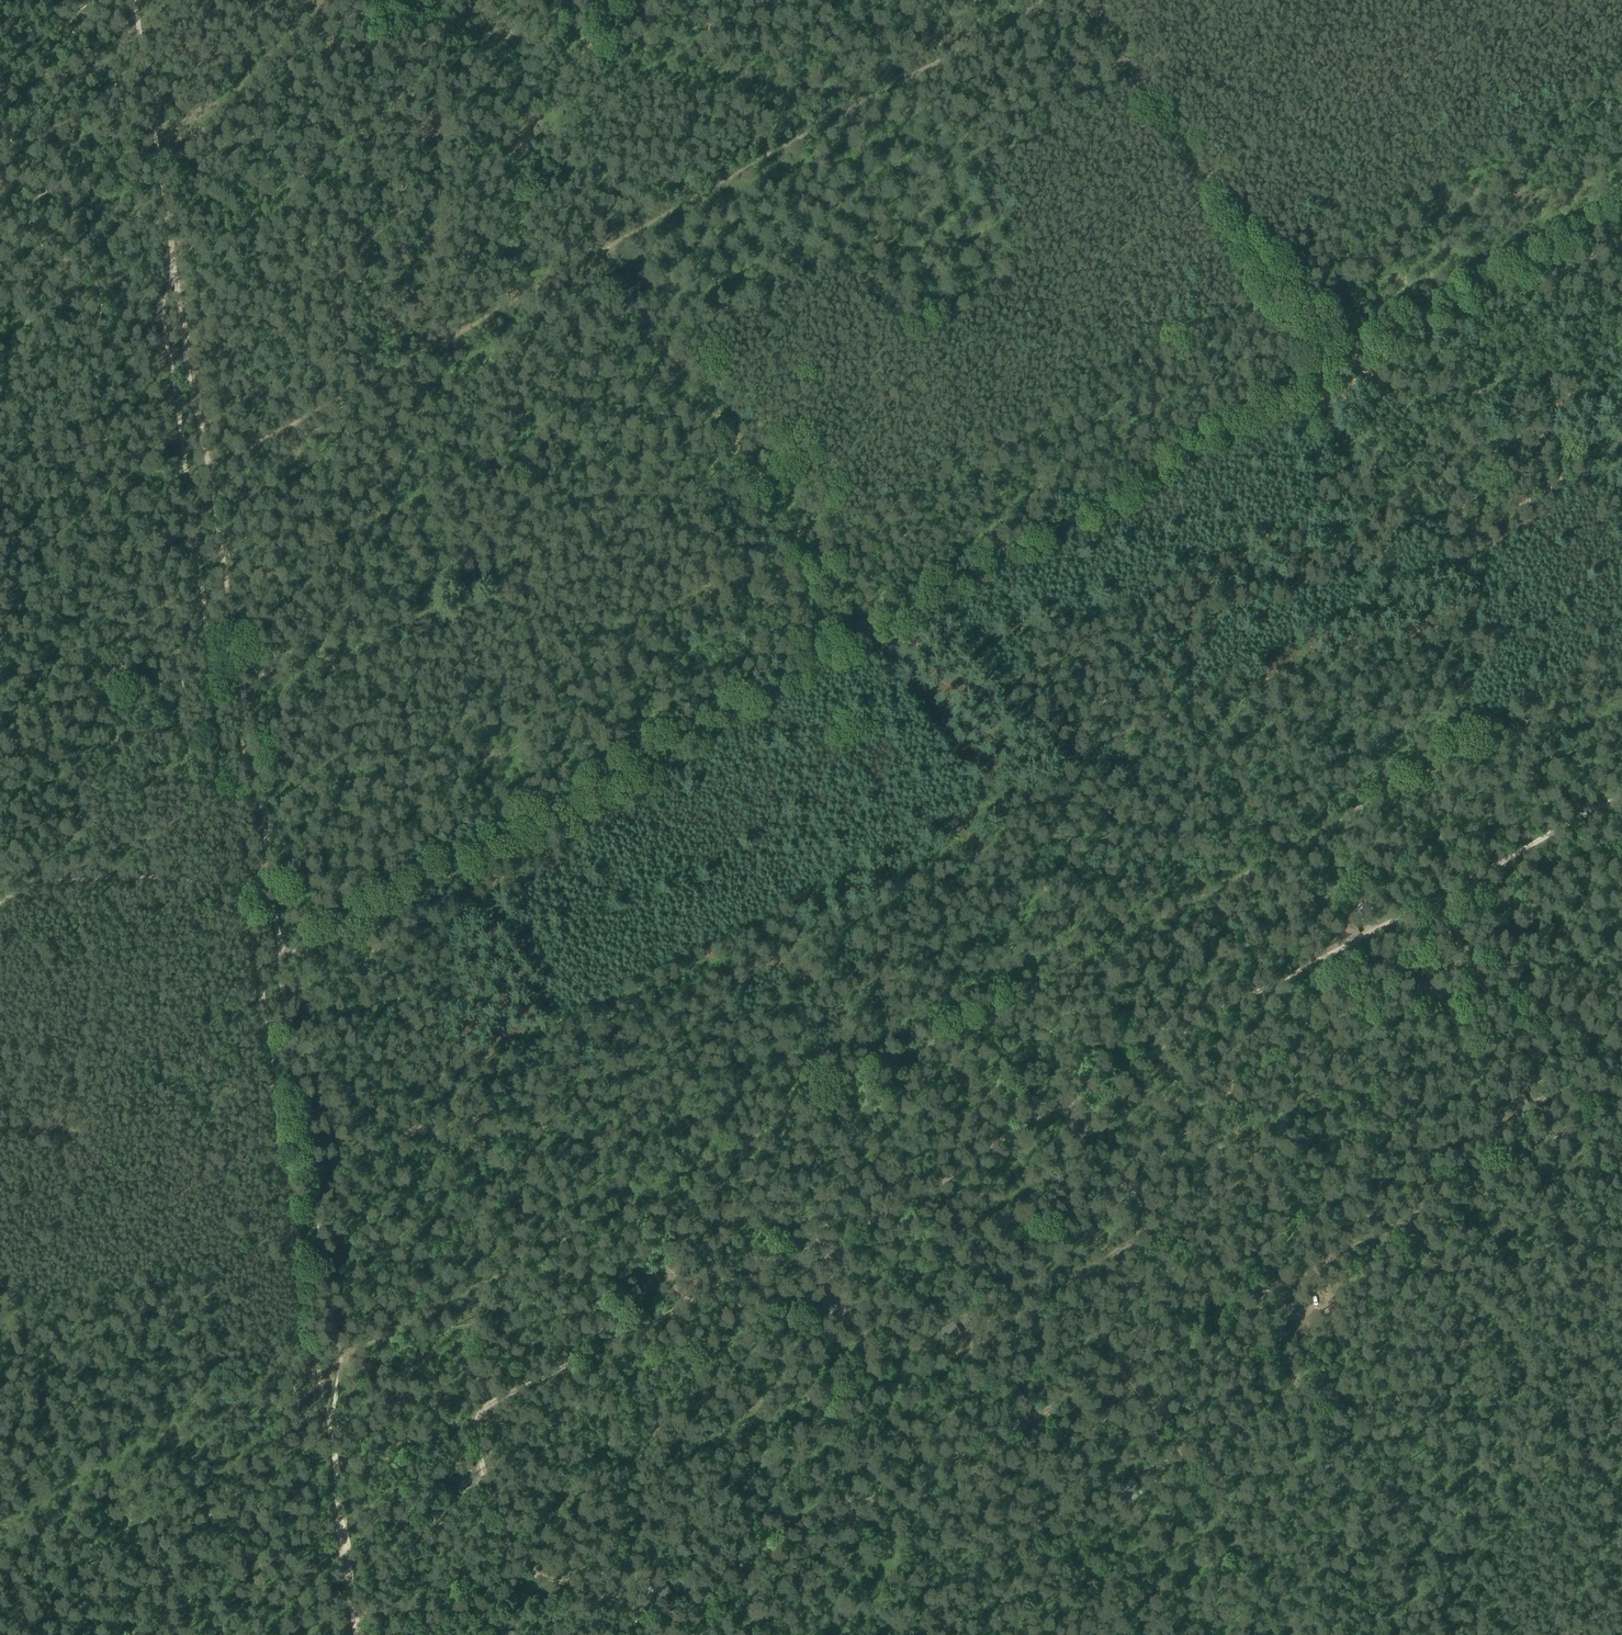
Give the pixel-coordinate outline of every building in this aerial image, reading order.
[(1341,926),(1346,936),(1349,934),(1350,936),(1359,932),(1358,930),(1359,930),(1353,920),(1341,926)] [(1423,973),(1423,981),(1439,981),(1439,967),(1425,967),(1425,973),(1423,973)] [(1525,1097),(1512,1103),(1515,1108),(1513,1109),(1516,1117),(1531,1109),(1525,1097)] [(1078,1235),(1083,1242),(1096,1232),(1088,1221),(1077,1230),(1080,1234),(1078,1235)] [(637,1281),(643,1296),(656,1290),(650,1278),(646,1280),(645,1277),(637,1281)] [(830,1295),(818,1301),(820,1305),(818,1307),(821,1314),(836,1307),(830,1295)] [(1288,1309),(1286,1310),(1290,1317),(1305,1308),(1297,1297),(1285,1304),(1288,1309)] [(946,1343),(960,1334),(953,1323),(941,1330),(944,1335),(942,1336),(946,1343)] [(453,1477),(448,1483),(461,1493),(469,1482),(459,1474),(455,1478),(453,1477)] [(1121,1492),(1126,1499),(1139,1489),(1132,1478),(1120,1486),(1123,1490),(1121,1492)] [(659,1583),(651,1587),(659,1601),(671,1594),(665,1583),(660,1585),(659,1583)]
